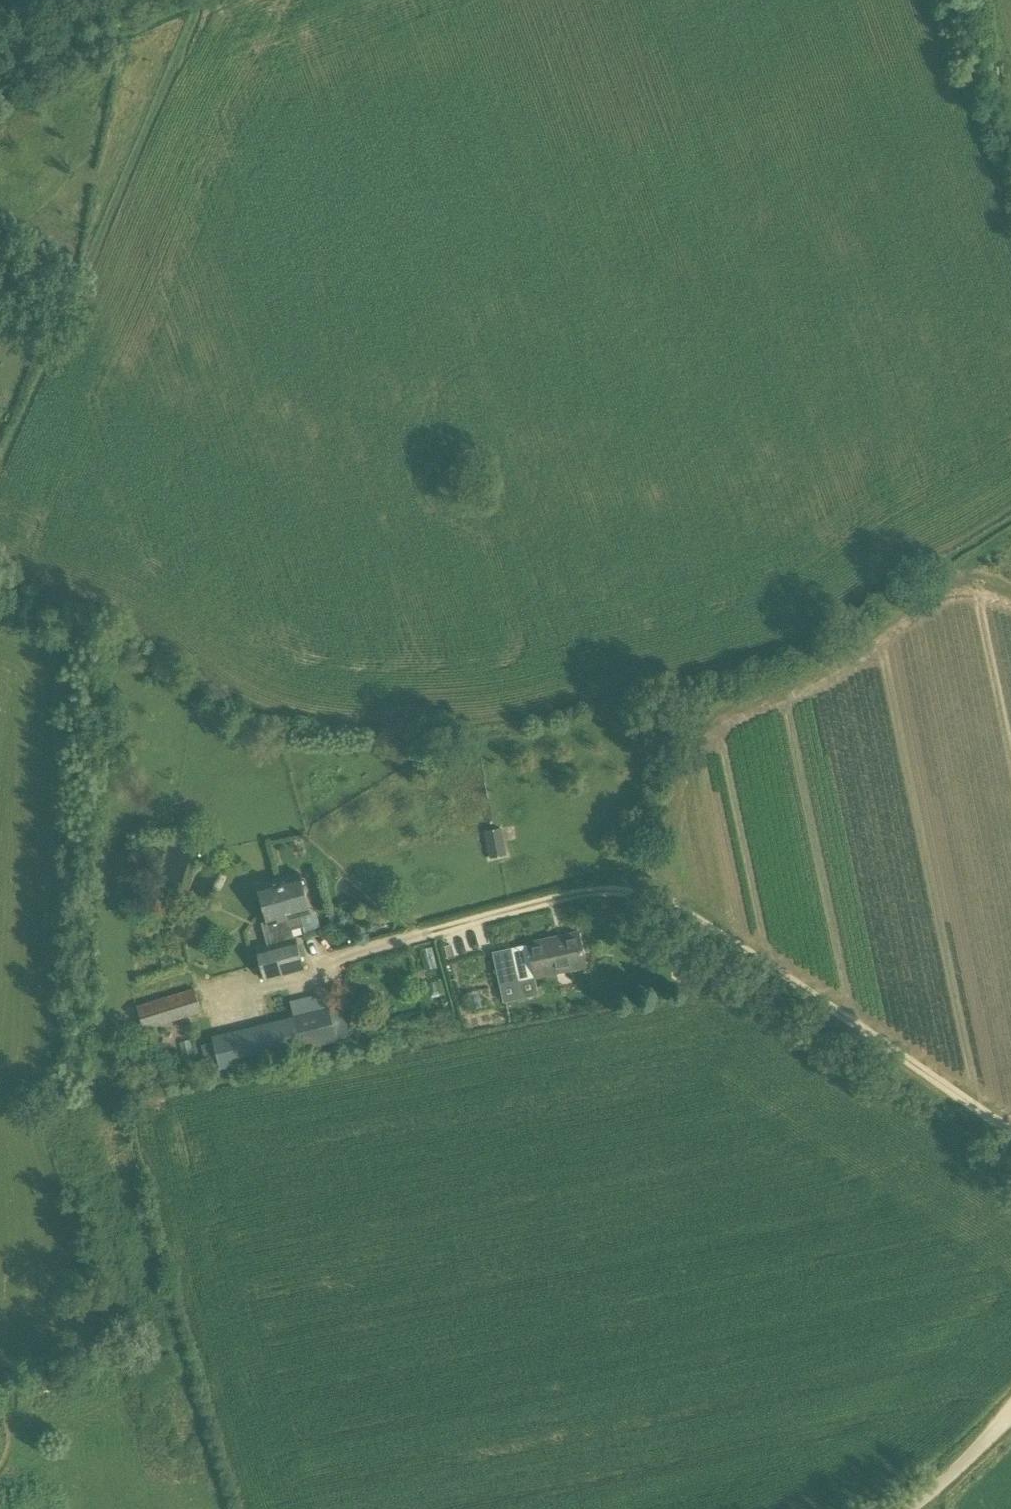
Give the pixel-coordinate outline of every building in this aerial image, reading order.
[(490,858),(506,854),(501,828),(485,831),(490,858)] [(268,921),(261,922),(267,944),(256,948),(264,979),(304,968),(296,938),(294,938),(292,929),(303,926),(300,916),(311,913),(304,886),(306,884),(305,878),(302,877),(301,873),(258,884),(268,921)] [(519,978),(586,963),(578,930),(528,941),(528,942),(512,946),(519,978)] [(144,1029),(201,1012),(194,988),(137,1005),(144,1029)] [(280,1055),(338,1040),(329,1007),(272,1021),(280,1055)]
